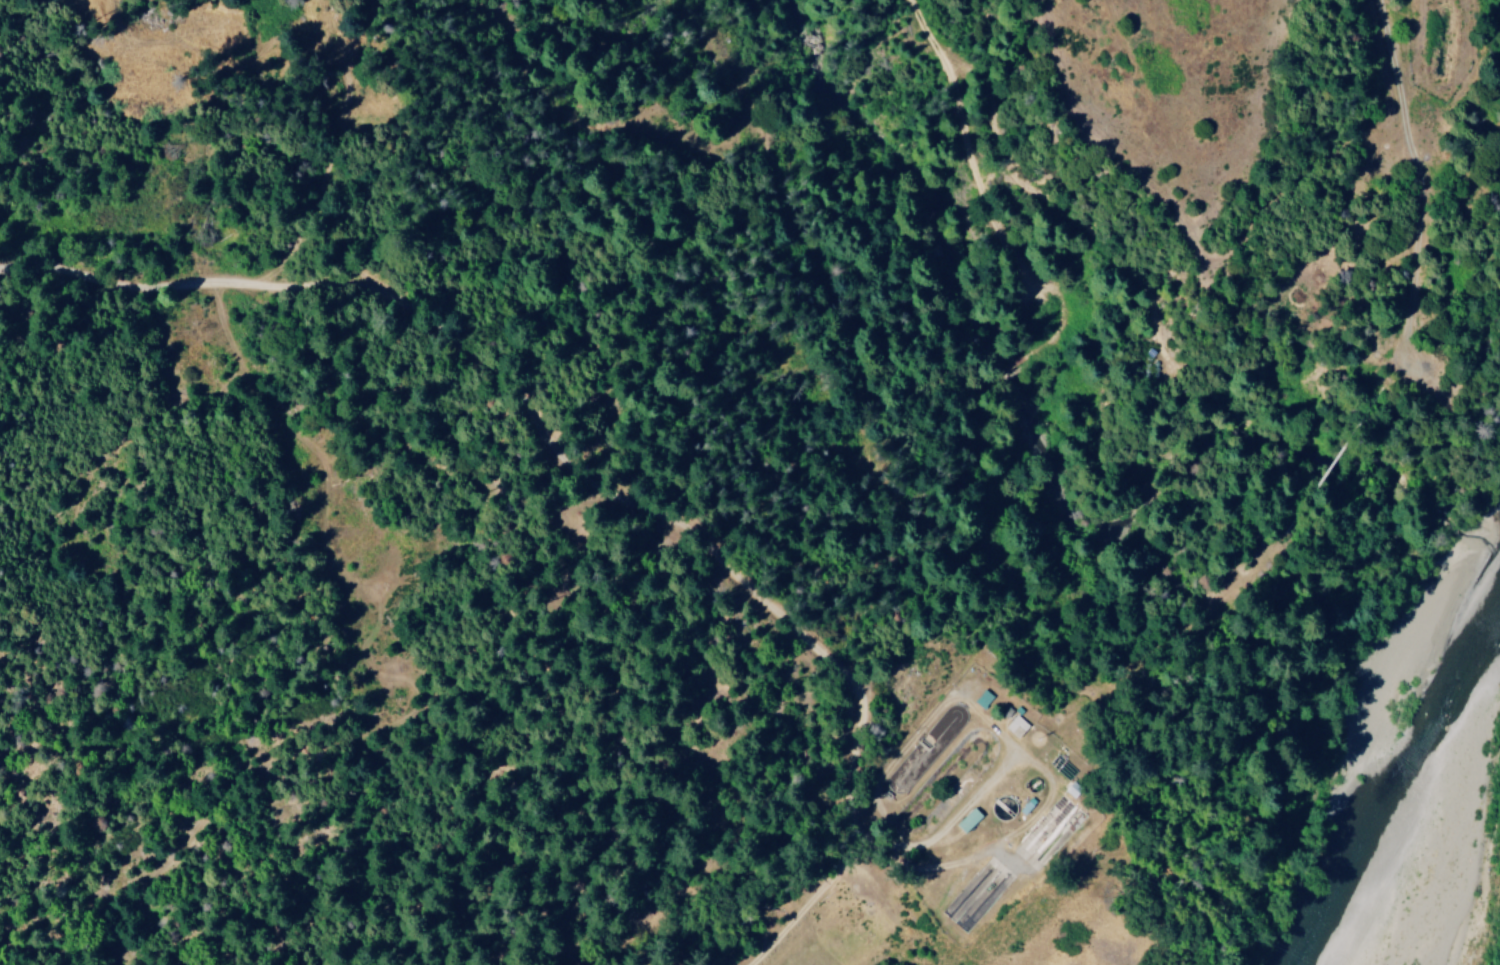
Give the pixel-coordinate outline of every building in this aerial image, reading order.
[(976,701),(986,709),(996,696),(986,688),(976,701)] [(1031,725),(1017,714),(1007,727),(1021,738),(1031,725)] [(1077,802),(1064,791),(1022,839),(1035,850),(1077,802)] [(960,824),(968,833),(986,816),(978,807),(960,824)]
